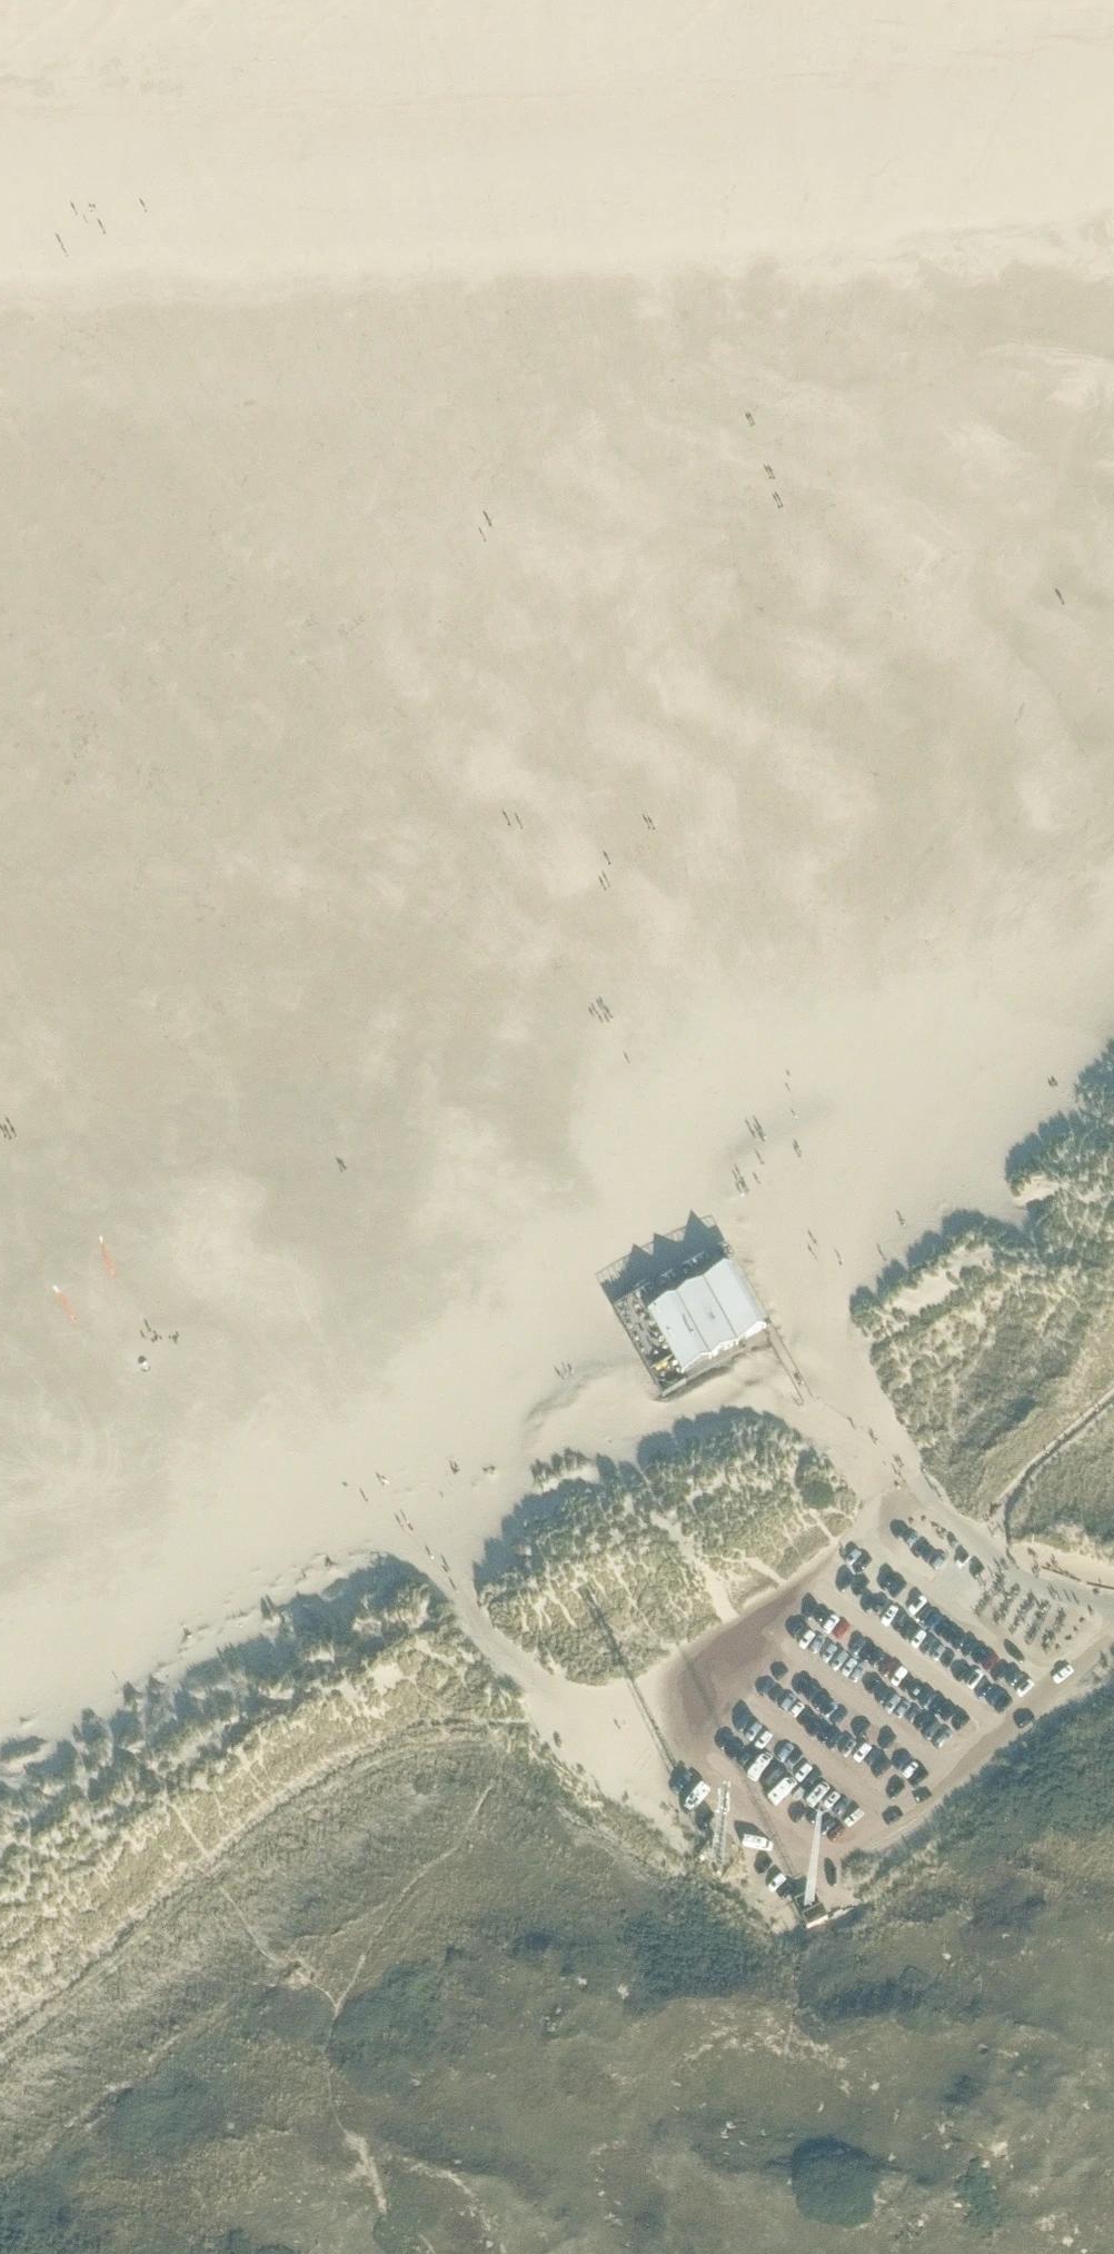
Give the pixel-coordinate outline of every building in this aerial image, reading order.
[(732,1272),(646,1318),(682,1378),(723,1355),(764,1331),(732,1272)]
